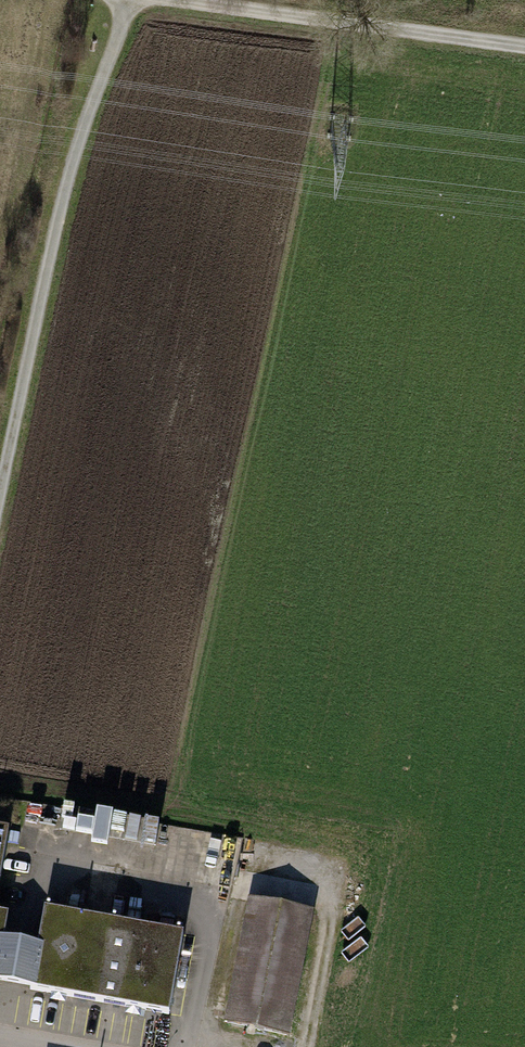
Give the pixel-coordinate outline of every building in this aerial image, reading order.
[(127,847),(154,850),(157,821),(68,812),(67,829),(128,836),(127,847)] [(230,1022),(295,1033),(315,912),(250,902),(230,1022)] [(105,1002),(118,925),(53,914),(47,949),(40,991),(105,1002)] [(0,984),(8,942),(12,917),(0,915),(0,984)] [(118,925),(105,1002),(175,1013),(188,937),(118,925)] [(40,991),(47,949),(8,942),(0,984),(40,991)]
